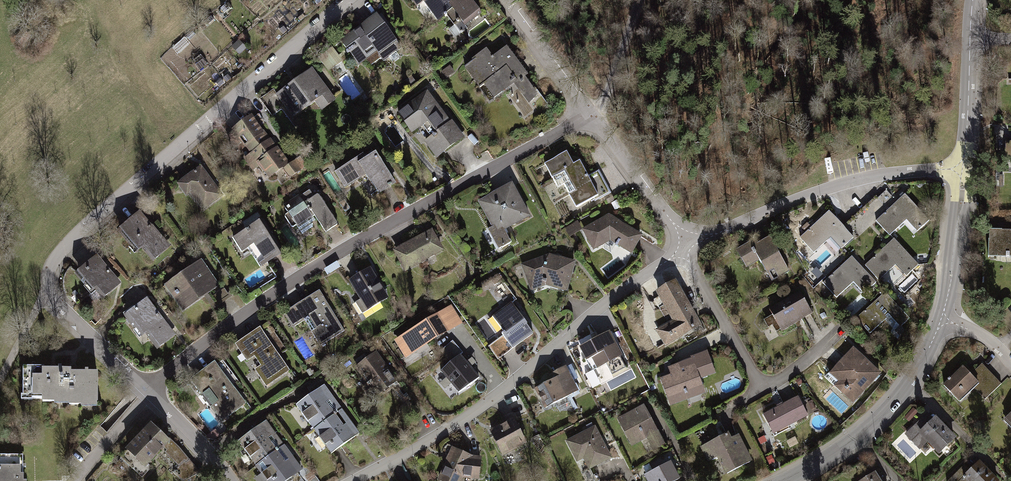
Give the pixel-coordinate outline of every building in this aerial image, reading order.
[(448,0),(412,0),(418,8),(424,3),(436,18),(447,9),(448,0)] [(471,0),(448,0),(447,9),(462,30),(483,15),(471,0)] [(402,45),(379,12),(338,42),(361,74),(402,45)] [(548,103),(506,44),(474,67),(516,126),(548,103)] [(337,99),(311,65),(272,95),(298,128),(337,99)] [(465,136),(426,87),(394,112),(433,161),(465,136)] [(269,139),(250,114),(221,136),(240,161),(269,139)] [(269,139),(240,161),(251,176),(258,171),(266,183),(278,173),(287,185),(297,177),(269,139)] [(399,181),(373,143),(330,172),(343,191),(363,177),(376,196),(399,181)] [(574,147),(543,165),(572,215),(603,197),(574,147)] [(226,193),(201,161),(173,183),(184,196),(187,194),(202,212),(226,193)] [(531,216),(511,180),(473,201),(499,250),(513,242),(506,230),(531,216)] [(339,222),(318,192),(314,195),(309,189),(284,206),(289,212),(285,215),(294,227),(315,213),(326,230),(339,222)] [(931,220),(905,192),(877,219),(891,234),(906,220),(918,233),(931,220)] [(830,208),(798,237),(813,254),(830,239),(840,250),(855,236),(830,208)] [(171,246),(138,210),(117,228),(149,265),(171,246)] [(611,213),(577,230),(589,254),(610,242),(634,256),(647,233),(611,213)] [(282,252),(256,215),(228,234),(241,254),(249,249),(261,267),(282,252)] [(446,250),(432,226),(389,251),(403,275),(446,250)] [(987,229),(986,256),(1010,256),(1010,229),(987,229)] [(793,269),(772,230),(734,251),(745,270),(759,262),(770,282),(793,269)] [(894,240),(864,266),(878,282),(895,267),(905,278),(918,267),(894,240)] [(548,252),(522,262),(530,291),(542,286),(569,292),(576,260),(548,252)] [(120,281),(96,254),(76,272),(100,299),(120,281)] [(222,286),(202,257),(164,283),(184,311),(222,286)] [(862,296),(876,283),(852,257),(822,285),(836,301),(853,286),(862,296)] [(393,295),(375,263),(346,278),(365,311),(393,295)] [(678,279),(653,292),(668,319),(653,327),(656,332),(661,342),(664,348),(704,328),(678,279)] [(217,299),(223,304),(231,294),(225,289),(217,299)] [(801,289),(768,308),(781,332),(815,313),(801,289)] [(349,333),(319,290),(285,313),(315,356),(349,333)] [(179,331),(149,293),(122,314),(151,352),(179,331)] [(903,312),(884,293),(855,320),(872,337),(883,327),(896,341),(907,331),(895,319),(903,312)] [(536,332),(511,300),(490,316),(514,348),(536,332)] [(449,305),(395,340),(407,359),(462,325),(449,305)] [(292,370),(261,325),(233,344),(264,389),(292,370)] [(610,331),(579,347),(592,371),(622,355),(610,331)] [(462,354),(452,342),(439,352),(450,364),(441,372),(459,393),(477,377),(459,357),(462,354)] [(884,372),(853,344),(829,371),(838,379),(832,386),(854,406),(884,372)] [(401,377),(379,348),(353,367),(375,396),(401,377)] [(717,372),(708,349),(654,370),(669,407),(705,393),(700,379),(717,372)] [(248,404),(215,360),(185,383),(219,426),(248,404)] [(961,365),(941,384),(958,402),(973,388),(985,400),(1002,384),(980,362),(969,373),(961,365)] [(579,392),(566,366),(545,377),(547,382),(534,389),(545,409),(579,392)] [(66,372),(27,371),(27,403),(65,404),(66,372)] [(66,372),(65,404),(95,405),(95,372),(66,372)] [(342,409),(324,385),(293,407),(311,431),(342,409)] [(799,394),(761,412),(772,435),(810,417),(799,394)] [(666,443),(644,402),(613,419),(630,449),(645,441),(650,452),(666,443)] [(342,409),(311,431),(329,456),(360,434),(342,409)] [(928,409),(901,434),(917,451),(926,443),(937,454),(955,437),(928,409)] [(1002,419),(1010,428),(1010,410),(1002,419)] [(528,442),(514,417),(489,430),(503,456),(528,442)] [(169,442),(147,420),(121,447),(143,469),(169,442)] [(284,444),(266,420),(233,443),(249,465),(251,468),(284,444)] [(595,426),(566,441),(576,462),(583,458),(589,470),(611,459),(595,426)] [(736,427),(700,447),(718,480),(755,462),(736,427)] [(173,456),(179,445),(172,441),(165,452),(173,456)] [(251,468),(260,480),(286,480),(302,470),(284,444),(251,468)] [(451,445),(435,479),(439,480),(464,480),(466,478),(480,479),(483,455),(451,445)] [(169,458),(189,480),(201,470),(181,448),(169,458)] [(0,456),(0,480),(24,480),(23,455),(0,456)] [(639,475),(642,480),(676,480),(683,477),(672,457),(639,475)] [(947,480),(948,480),(998,480),(999,480),(978,459),(969,468),(964,464),(947,480)] [(873,468),(854,480),(855,480),(882,480),(873,468)]
